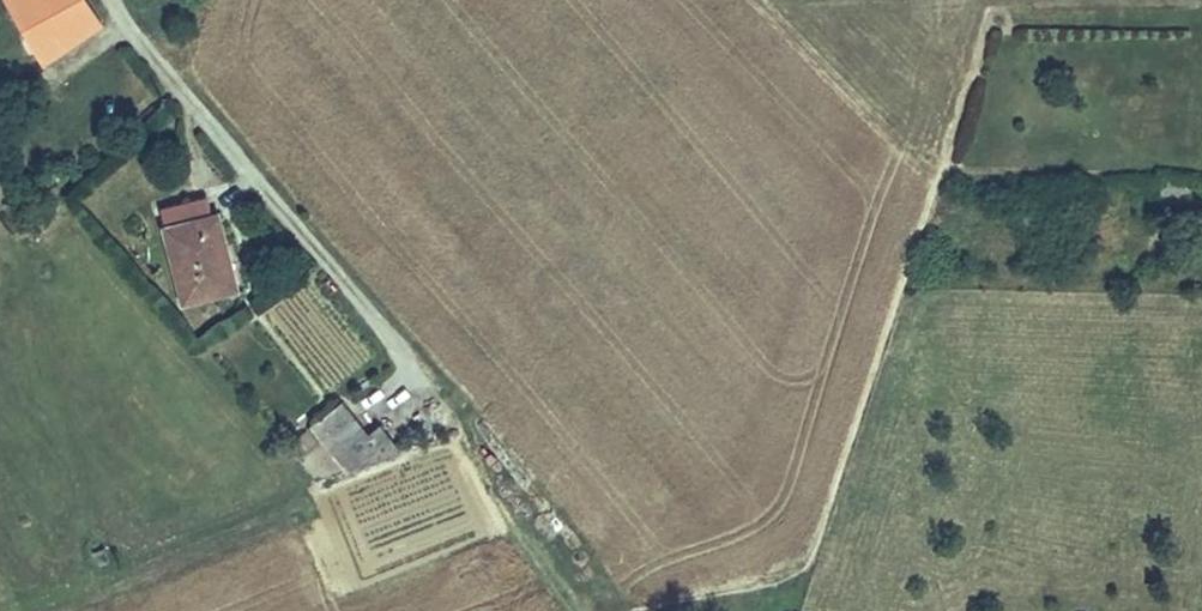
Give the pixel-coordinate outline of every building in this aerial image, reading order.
[(99,22),(84,0),(5,0),(39,61),(44,58),(99,22)] [(209,197),(158,210),(183,302),(233,288),(220,243),(227,240),(220,215),(215,217),(209,197)] [(343,404),(316,429),(342,459),(370,433),(343,404)]
